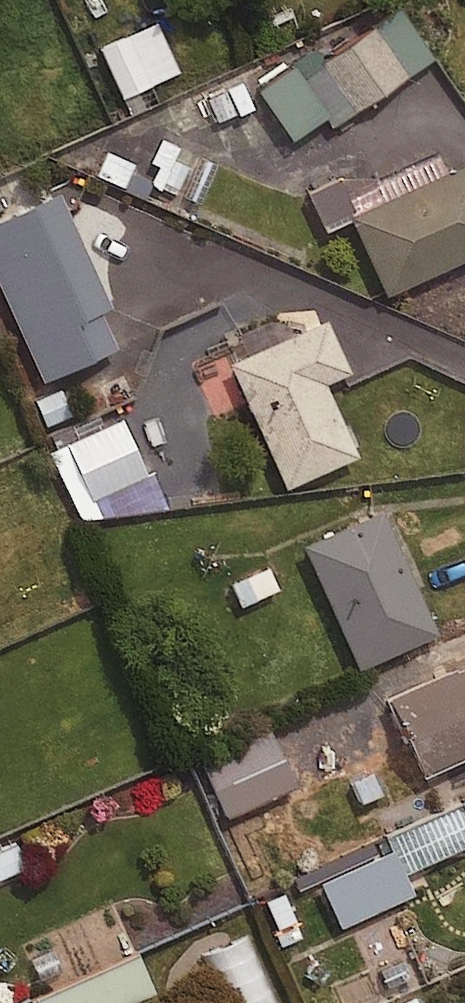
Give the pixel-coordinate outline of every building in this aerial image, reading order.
[(429,52),(395,1),(317,52),(310,42),(252,80),(286,132),(323,108),(329,118),(429,52)] [(174,67),(153,17),(96,42),(127,113),(154,101),(145,80),(174,67)] [(234,110),(225,85),(167,105),(171,117),(193,110),(197,122),(234,110)] [(320,221),(349,209),(384,193),(366,152),(302,181),(320,221)] [(349,209),(383,286),(464,249),(464,156),(384,193),(349,209)] [(53,187),(0,210),(0,286),(38,372),(111,340),(95,302),(103,299),(53,187)] [(343,365),(320,313),(225,354),(280,481),(352,450),(319,375),(343,365)] [(46,446),(78,519),(97,511),(89,494),(142,470),(118,415),(46,446)] [(433,627),(383,505),(302,538),(352,660),(433,627)] [(419,767),(464,747),(464,659),(387,692),(419,767)] [(291,782),(266,724),(197,755),(221,812),(291,782)] [(399,868),(464,838),(464,796),(384,834),(388,843),(399,868)] [(399,868),(388,843),(318,874),(338,920),(408,888),(399,868)] [(298,936),(281,888),(262,895),(280,942),(298,936)] [(240,929),(207,944),(233,1002),(273,1002),(240,929)] [(134,952),(31,996),(34,1002),(111,1002),(149,987),(134,952)]
